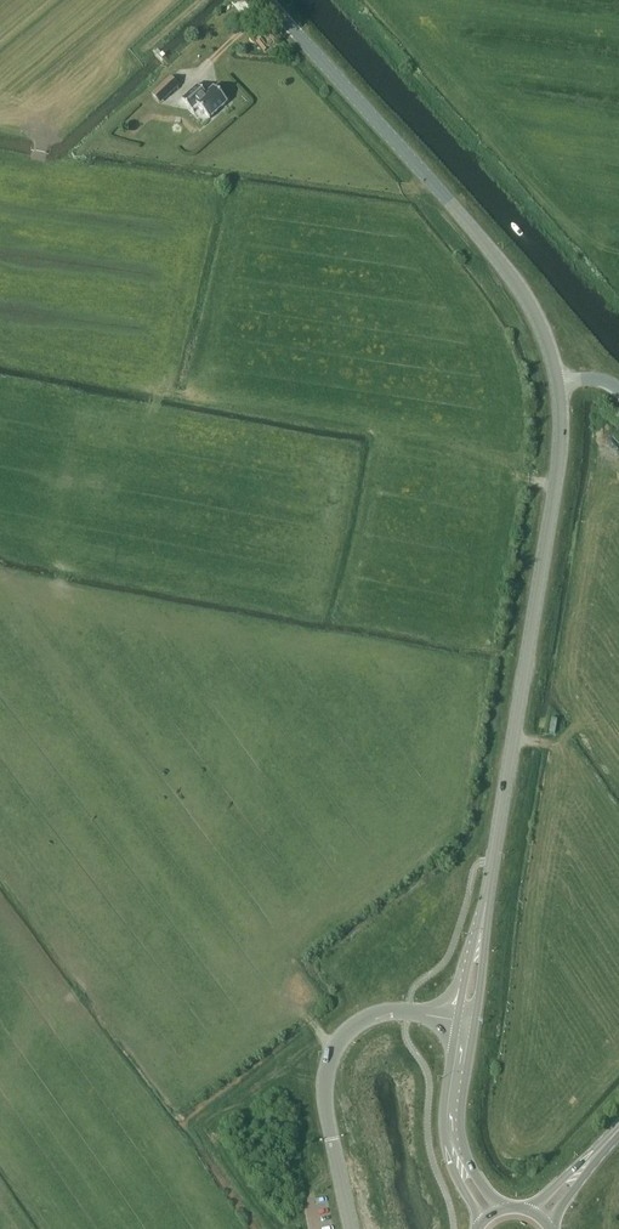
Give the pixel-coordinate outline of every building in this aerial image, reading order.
[(166,98),(179,86),(171,77),(157,89),(166,98)] [(228,102),(214,86),(213,87),(214,87),(207,94),(198,84),(197,85),(198,85),(183,99),(183,98),(182,99),(194,112),(194,111),(199,106),(210,119),(211,118),(210,117),(227,102),(228,102)]
